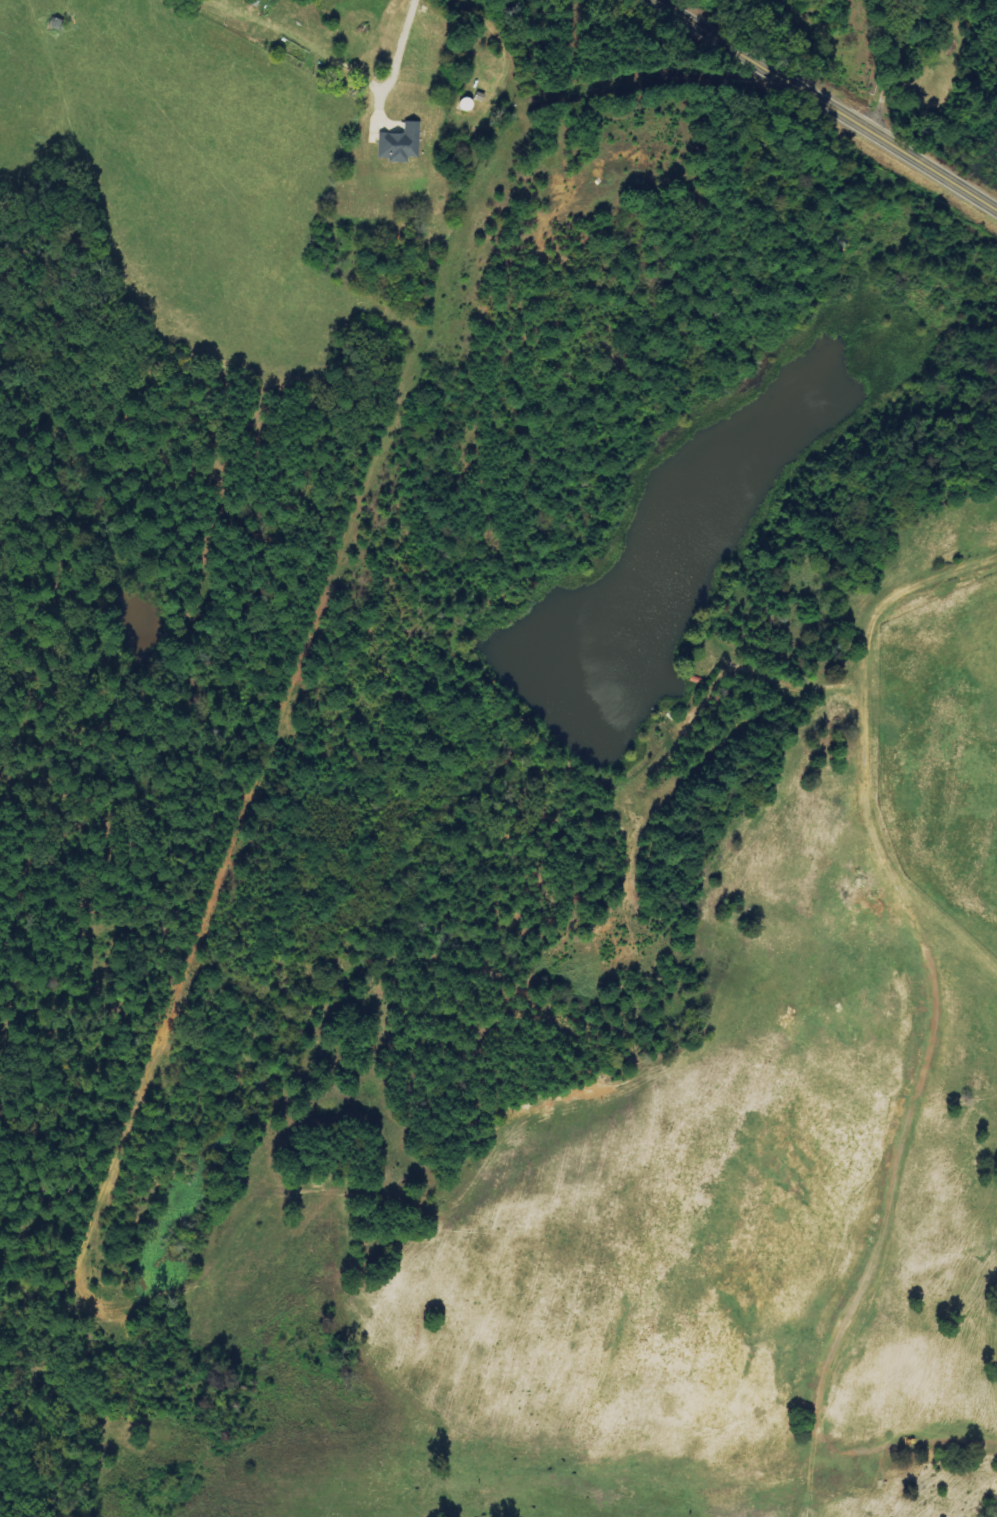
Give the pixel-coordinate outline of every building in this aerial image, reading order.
[(378,133),(378,161),(409,161),(409,157),(419,157),(420,121),(404,121),(404,133),(378,133)]
